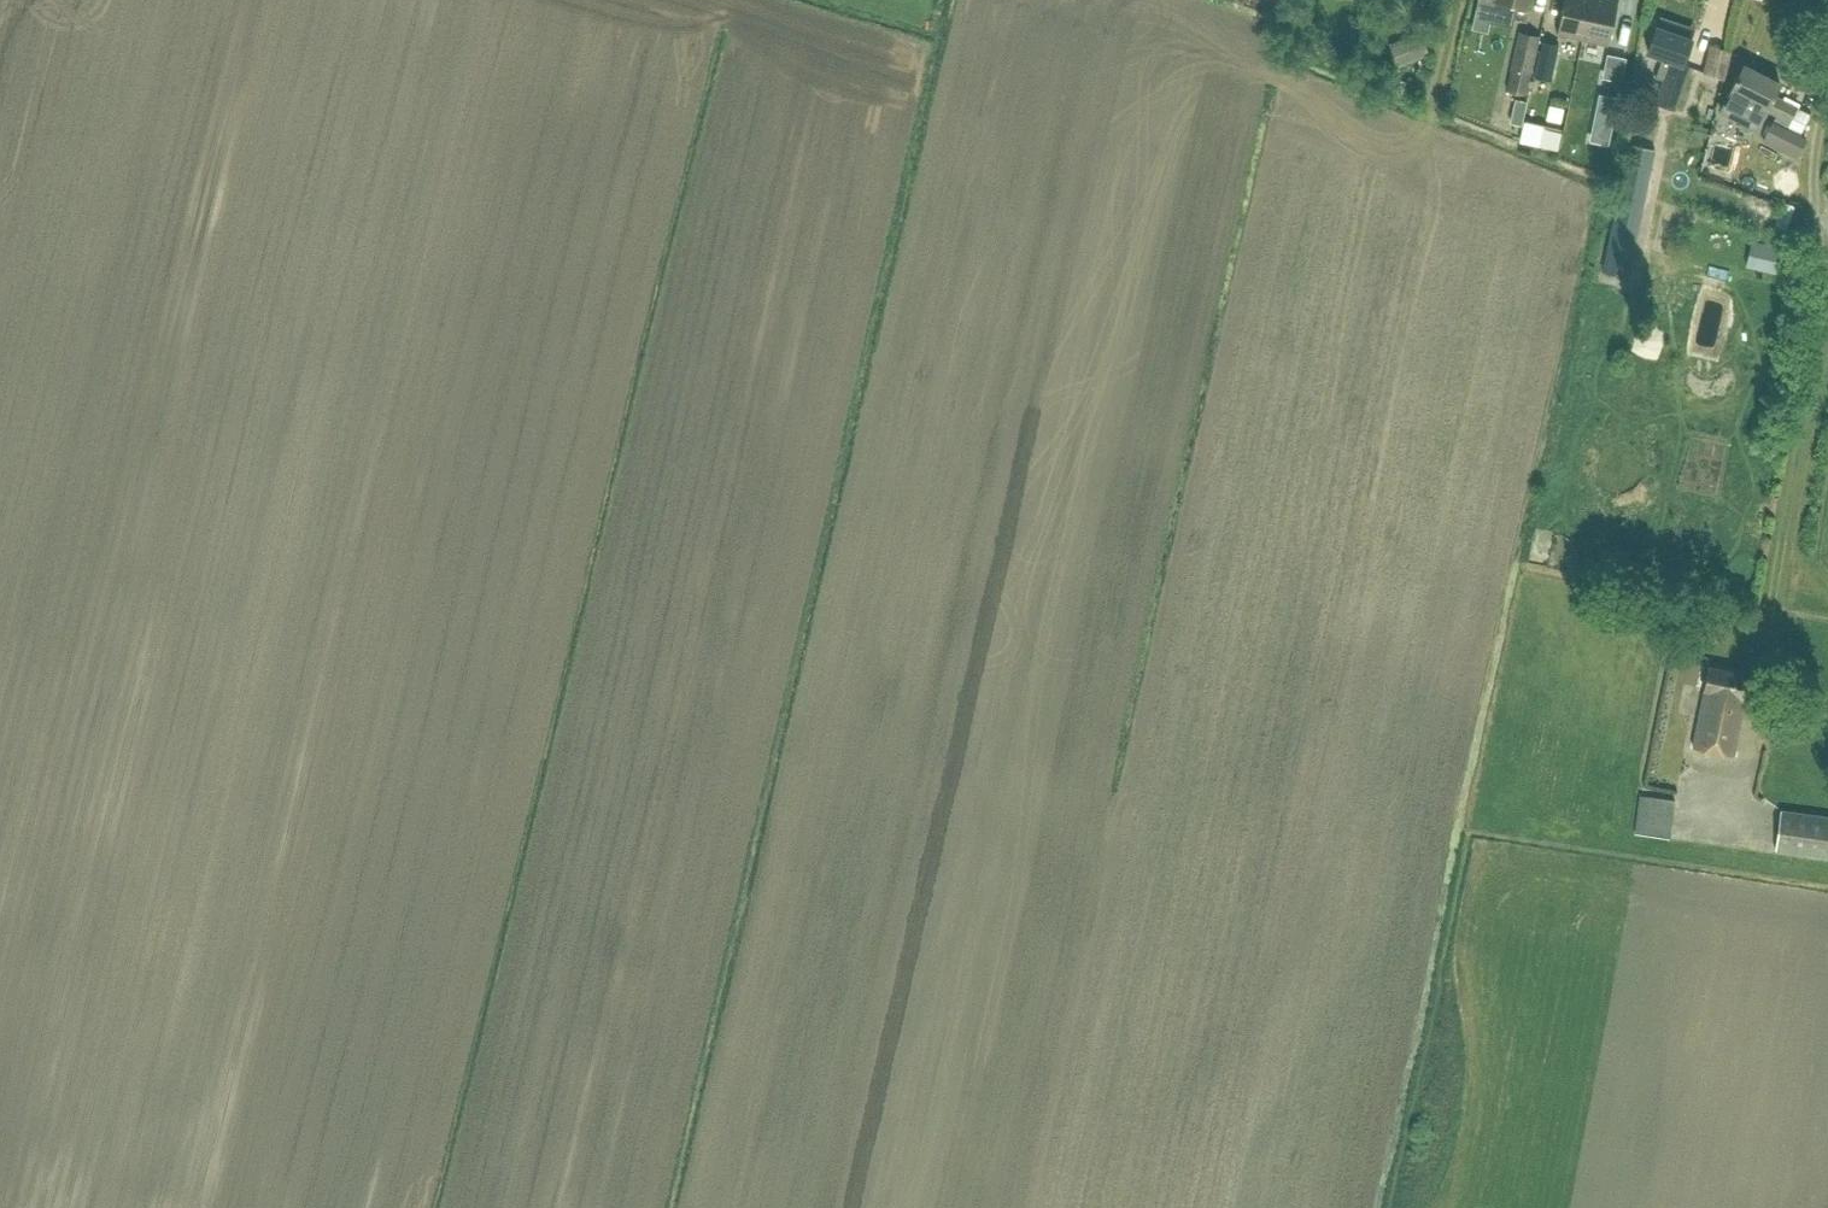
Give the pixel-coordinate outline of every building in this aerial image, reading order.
[(1517,3),(1514,17),(1526,20),(1529,6),(1530,6),(1532,0),(1502,0),(1517,3)] [(1591,0),(1563,0),(1556,32),(1582,38),(1591,0)] [(1582,38),(1608,44),(1608,43),(1612,44),(1608,66),(1616,67),(1624,25),(1612,23),(1618,0),(1591,0),(1582,38)] [(1691,38),(1656,25),(1647,50),(1662,56),(1657,72),(1664,74),(1655,102),(1673,108),(1689,64),(1683,62),(1691,38)] [(1398,66),(1429,53),(1419,29),(1388,43),(1398,66)] [(1519,30),(1509,70),(1506,90),(1516,92),(1510,121),(1521,124),(1527,94),(1525,93),(1527,85),(1529,74),(1531,74),(1539,35),(1519,30)] [(1535,76),(1550,79),(1558,44),(1542,41),(1535,76)] [(1776,113),(1772,121),(1767,131),(1793,144),(1794,141),(1782,135),(1797,106),(1773,95),(1779,82),(1743,64),(1719,110),(1756,129),(1767,108),(1776,113)] [(1523,121),(1519,141),(1557,150),(1562,129),(1523,121)] [(1647,188),(1656,149),(1629,143),(1601,270),(1628,276),(1633,259),(1636,246),(1635,245),(1645,201),(1646,201),(1648,188),(1647,188)] [(1799,189),(1798,168),(1780,169),(1781,190),(1799,189)] [(1753,201),(1747,218),(1768,226),(1774,208),(1753,201)] [(1753,267),(1778,271),(1783,242),(1758,237),(1753,267)] [(1745,698),(1751,673),(1708,664),(1704,688),(1704,689),(1692,746),(1733,754),(1745,698)] [(1670,837),(1675,799),(1639,794),(1634,832),(1670,837)] [(1779,809),(1774,848),(1827,855),(1827,816),(1779,809)]
